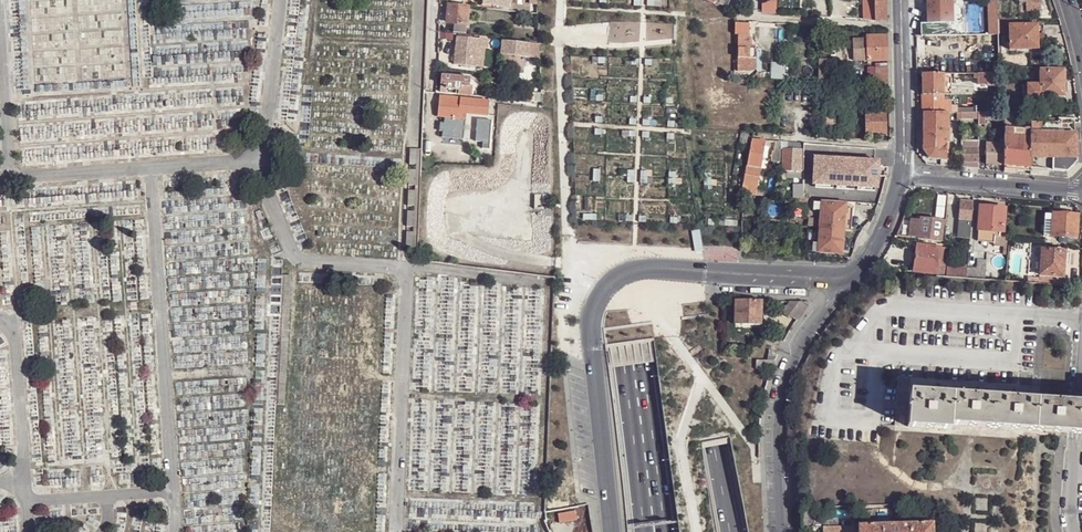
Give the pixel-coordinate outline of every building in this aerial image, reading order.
[(765,12),(777,12),(777,0),(765,0),(765,12)] [(887,21),(887,0),(876,0),(876,9),(876,20),(887,21)] [(927,23),(921,23),(921,35),(928,35),(962,35),(965,35),(965,17),(952,17),(952,0),(927,0),(927,23)] [(1025,11),(1041,11),(1040,0),(1025,0),(1025,11)] [(455,22),(467,23),(469,5),(449,3),(447,21),(455,22)] [(998,11),(987,12),(987,28),(991,28),(991,34),(999,34),(998,11)] [(454,32),(467,33),(467,23),(455,22),(454,32)] [(735,22),(735,35),(738,34),(748,34),(749,22),(735,22)] [(1010,25),(1010,50),(1038,49),(1039,49),(1039,41),(1038,24),(1010,25)] [(737,71),(747,71),(748,58),(746,58),(746,48),(748,48),(748,47),(748,34),(738,34),(738,42),(738,62),(737,71)] [(988,63),(987,34),(965,35),(962,35),(963,63),(988,63)] [(868,60),(888,60),(888,35),(867,36),(867,38),(868,59),(868,60)] [(459,36),(457,53),(470,55),(479,56),(479,55),(479,47),(480,38),(459,36)] [(868,59),(867,38),(853,39),(853,60),(868,59)] [(527,43),(500,40),(499,53),(503,70),(514,69),(514,55),(526,56),(537,57),(537,43),(527,43)] [(1042,48),(1042,41),(1039,41),(1039,49),(1038,49),(1038,53),(1046,53),(1046,48),(1042,48)] [(755,47),(748,47),(748,48),(746,48),(746,58),(748,58),(755,58),(755,47)] [(479,56),(470,55),(468,62),(486,65),(488,55),(484,55),(484,56),(479,55),(479,56)] [(829,59),(818,59),(818,81),(829,81),(829,59)] [(773,72),(772,77),(786,78),(787,63),(773,62),(773,72)] [(889,83),(888,63),(877,63),(877,67),(877,83),(889,83)] [(1064,96),(1064,70),(1041,70),(1041,84),(1041,96),(1053,96),(1064,96)] [(999,84),(999,73),(988,74),(988,84),(999,84)] [(470,77),(441,74),(440,91),(446,91),(446,87),(460,88),(461,84),(469,85),(470,77)] [(979,74),(979,84),(988,84),(988,74),(979,74)] [(873,83),(872,83),(872,92),(889,92),(889,83),(877,83),(873,83)] [(1041,96),(1041,84),(1030,85),(1030,101),(1041,101),(1041,96)] [(489,102),(490,101),(440,96),(439,108),(438,117),(447,117),(447,123),(466,125),(467,113),(481,114),(488,115),(489,106),(491,106),(492,103),(489,102)] [(825,105),(824,132),(844,132),(844,118),(837,118),(837,105),(825,105)] [(867,135),(886,135),(885,110),(866,110),(867,135)] [(947,159),(947,113),(944,112),(918,113),(918,122),(923,122),(923,147),(917,147),(917,151),(926,163),(929,158),(941,159),(947,159)] [(492,138),(492,115),(488,115),(481,114),(480,137),(485,137),(492,138)] [(1074,123),(1074,122),(1030,122),(1030,130),(1030,134),(1075,134),(1074,123)] [(1030,134),(1030,130),(1025,130),(1004,128),(1004,136),(1030,137),(1030,134)] [(1077,162),(1075,134),(1030,134),(1030,137),(1030,168),(1067,172),(1077,162)] [(463,136),(453,135),(452,148),(463,148),(463,136)] [(1030,168),(1030,137),(1004,136),(1005,142),(1005,165),(1030,168)] [(766,146),(766,141),(753,140),(751,149),(748,167),(744,184),(758,186),(766,146)] [(782,150),(782,141),(776,141),(775,152),(773,152),(773,161),(782,162),(782,150)] [(979,168),(978,141),(962,141),(962,167),(979,168)] [(986,142),(985,164),(1005,165),(1005,142),(986,142)] [(787,172),(802,172),(802,149),(784,149),(784,172),(787,172)] [(877,164),(813,160),(812,185),(875,190),(877,164)] [(743,193),(756,194),(758,186),(744,184),(742,193),(743,193)] [(802,184),(796,184),(796,197),(799,197),(804,198),(804,184),(802,184)] [(972,219),(973,202),(961,201),(960,219),(972,219)] [(822,210),(823,203),(815,202),(814,210),(822,210)] [(821,227),(844,229),(846,207),(846,204),(823,203),(822,210),(822,219),(811,218),(810,226),(821,227)] [(1005,209),(981,206),(978,238),(994,239),(994,231),(1004,232),(1005,209)] [(844,229),(851,229),(853,208),(848,207),(846,207),(844,229)] [(1052,236),(1054,214),(1046,214),(1044,235),(1052,236)] [(1076,238),(1078,216),(1054,214),(1052,236),(1076,238)] [(941,241),(944,220),(921,217),(920,220),(911,218),(909,236),(918,237),(918,238),(941,241)] [(970,245),(972,219),(960,219),(959,243),(970,245)] [(819,251),(842,253),(844,229),(821,227),(820,243),(819,251)] [(994,231),(994,239),(1004,240),(1006,241),(1006,233),(1004,232),(994,231)] [(938,269),(940,247),(918,244),(915,270),(938,272),(938,269)] [(940,247),(938,269),(945,270),(947,259),(952,260),(953,248),(940,247)] [(1042,250),(1040,284),(1053,285),(1053,277),(1063,278),(1065,252),(1042,250)] [(976,273),(975,279),(985,280),(987,261),(977,261),(977,269),(969,268),(968,272),(976,273)] [(968,279),(968,272),(947,270),(946,277),(968,279)] [(761,325),(761,300),(736,300),(735,324),(761,325)] [(799,318),(812,301),(790,301),(783,311),(789,315),(791,313),(799,319),(799,318)] [(768,360),(777,360),(783,346),(771,345),(768,360)] [(756,369),(772,369),(777,360),(768,360),(757,360),(756,369)] [(896,426),(908,427),(910,391),(1039,400),(1040,387),(1032,387),(899,378),(896,426)] [(908,427),(952,430),(952,425),(1038,431),(1039,400),(910,391),(908,427)] [(1047,432),(1048,400),(1039,400),(1038,431),(1047,432)] [(1048,400),(1047,432),(1062,433),(1063,402),(1048,400)] [(1062,433),(1080,434),(1081,434),(1081,403),(1063,402),(1062,433)] [(858,525),(858,531),(944,531),(943,516),(940,514),(935,512),(932,513),(906,513),(906,517),(894,517),(894,524),(858,525)]
